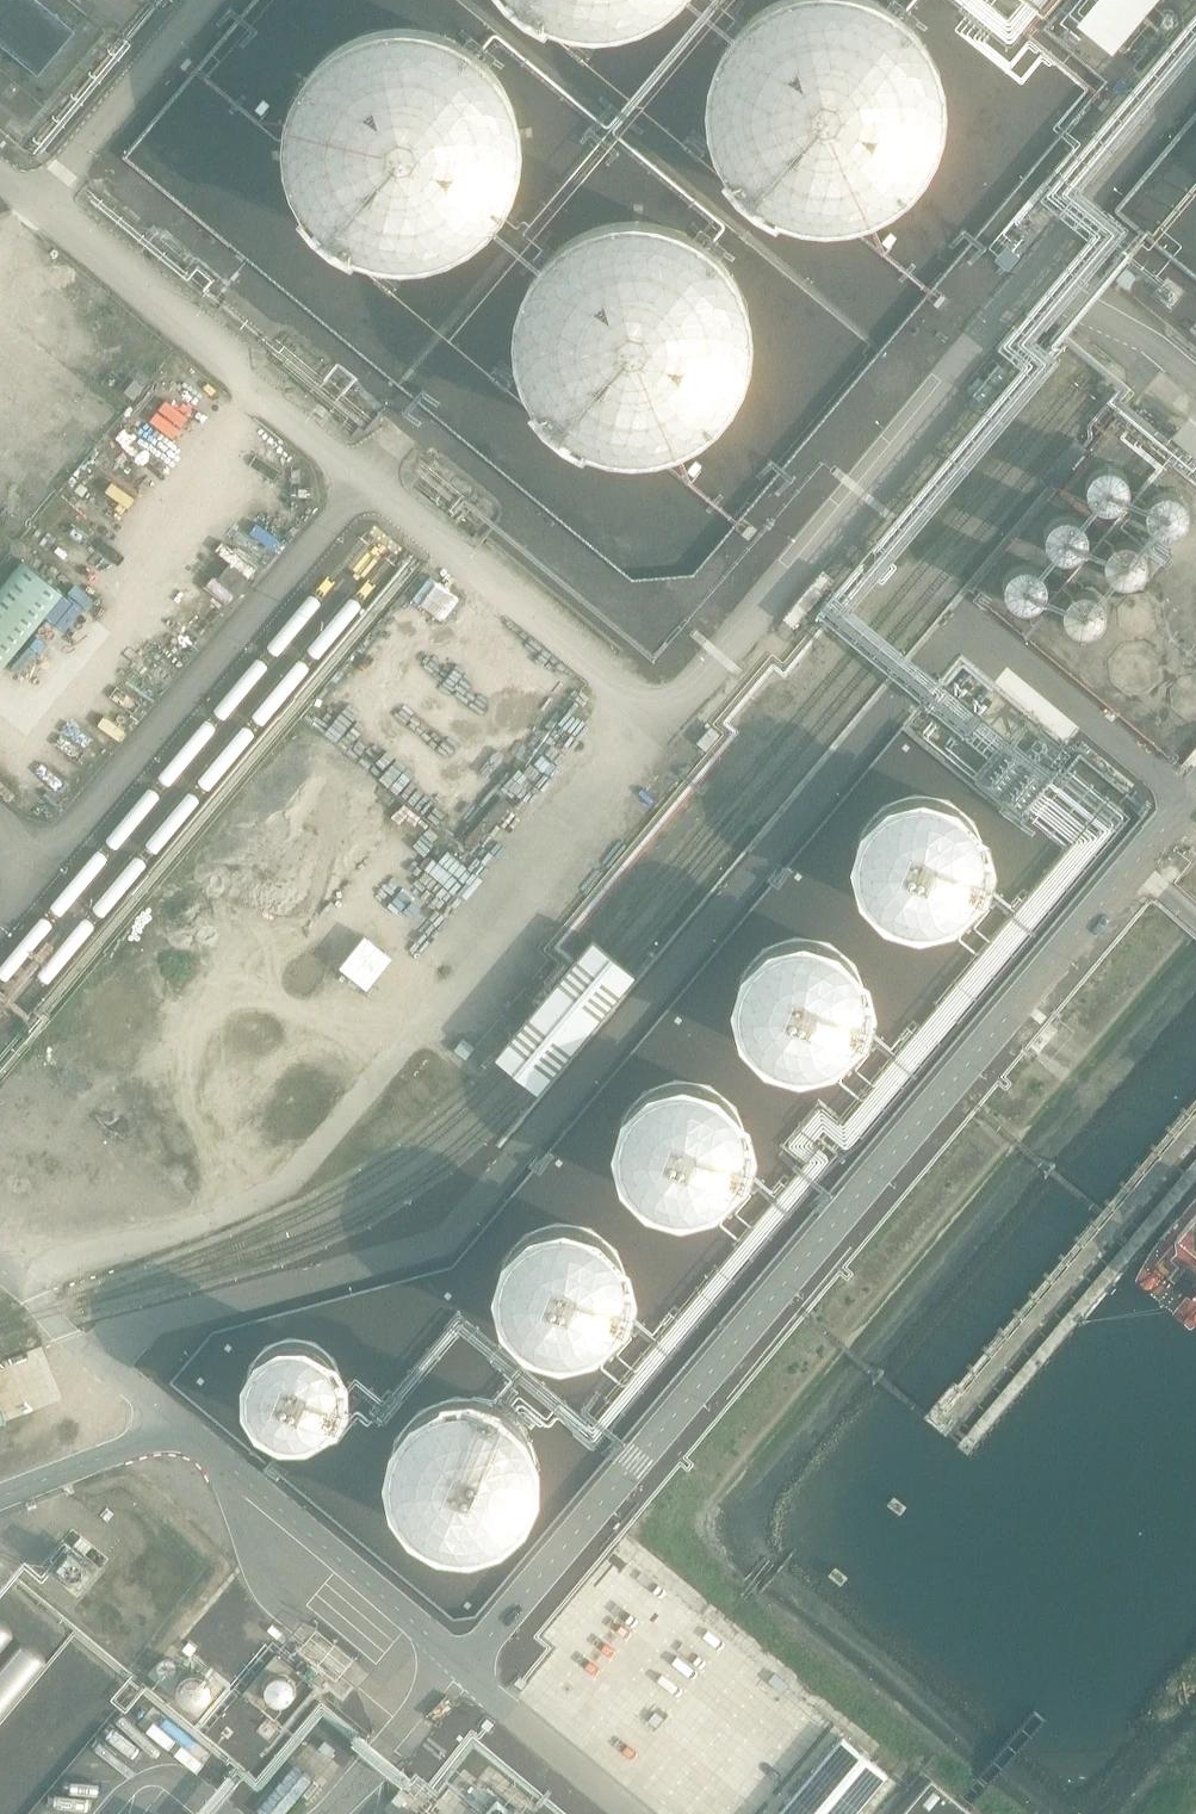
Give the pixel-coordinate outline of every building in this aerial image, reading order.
[(40,0),(0,0),(0,43),(38,75),(76,30),(40,0)] [(521,8),(545,21),(582,28),(607,26),(637,13),(652,0),(514,0),(521,8)] [(1158,0),(1094,0),(1078,17),(1112,49),(1158,0)] [(855,22),(823,17),(789,23),(763,37),(745,54),(730,79),(722,111),(727,149),(741,178),(762,199),(786,212),(823,220),(847,217),(878,204),(903,183),(920,152),(926,120),(921,87),(904,56),(882,35),(855,22)] [(420,62),(389,57),(354,63),(328,77),(310,94),(295,119),(288,150),(292,188),(307,217),(328,239),(351,252),(388,260),(413,257),(443,244),(468,222),(485,192),(491,160),(486,127),(470,96),(447,75),(420,62)] [(162,151),(274,151),(274,131),(202,74),(193,74),(125,159),(114,150),(112,150),(112,170),(128,170),(139,157),(139,175),(152,175),(159,181),(159,176),(177,176),(177,162),(162,162),(162,151)] [(1153,166),(1195,166),(1195,112),(1153,166)] [(1047,184),(1057,172),(1037,158),(977,239),(1013,266),(1064,197),(1047,184)] [(249,260),(244,203),(232,204),(233,220),(228,220),(231,262),(219,263),(219,272),(235,271),(234,261),(249,260)] [(650,257),(619,252),(584,258),(558,272),(541,289),(525,314),(518,345),(522,383),(537,412),(558,434),(581,447),(618,455),(643,452),(673,439),(698,417),(715,387),(721,355),(716,322),(700,291),(677,270),(650,257)] [(985,405),(1011,373),(999,364),(973,395),(985,405)] [(134,379),(124,392),(134,399),(144,387),(134,379)] [(58,481),(103,425),(58,390),(14,445),(58,481)] [(1172,435),(1195,453),(1195,416),(1190,412),(1172,435)] [(1098,503),(1100,504),(1103,505),(1106,506),(1109,506),(1112,506),(1115,505),(1117,504),(1120,502),(1122,501),(1124,498),(1126,496),(1127,494),(1128,491),(1129,488),(1129,485),(1129,483),(1128,480),(1127,477),(1126,475),(1124,472),(1122,470),(1120,468),(1117,467),(1115,466),(1112,465),(1109,465),(1106,465),(1103,466),(1100,467),(1097,468),(1095,470),(1093,472),(1091,474),(1090,477),(1089,480),(1088,483),(1088,486),(1088,489),(1089,492),(1090,494),(1091,497),(1093,499),(1095,501),(1098,503)] [(25,518),(32,508),(0,486),(0,501),(25,518)] [(1157,531),(1160,532),(1162,533),(1165,534),(1168,534),(1171,534),(1174,533),(1177,532),(1179,530),(1181,529),(1183,526),(1185,524),(1186,522),(1187,519),(1188,516),(1188,513),(1188,511),(1187,508),(1186,505),(1185,503),(1184,500),(1182,498),(1179,496),(1177,495),(1174,494),(1171,493),(1168,493),(1165,493),(1162,493),(1159,494),(1157,496),(1154,498),(1152,500),(1150,502),(1149,505),(1148,508),(1147,511),(1147,514),(1147,517),(1148,520),(1149,522),(1150,525),(1152,527),(1154,529),(1157,531)] [(1055,557),(1058,558),(1061,559),(1064,560),(1067,560),(1070,559),(1073,559),(1076,558),(1079,556),(1081,554),(1083,552),(1085,549),(1086,547),(1087,544),(1088,541),(1088,538),(1088,535),(1087,532),(1086,529),(1085,526),(1083,524),(1081,522),(1079,520),(1076,518),(1073,517),(1070,516),(1067,516),(1064,516),(1060,517),(1057,518),(1055,519),(1052,521),(1050,524),(1048,526),(1046,529),(1045,532),(1045,535),(1044,538),(1045,541),(1045,544),(1047,547),(1048,550),(1050,553),(1053,555),(1055,557)] [(1117,580),(1119,582),(1122,582),(1125,583),(1128,583),(1131,583),(1134,582),(1136,581),(1139,580),(1141,578),(1143,576),(1145,573),(1146,571),(1147,568),(1148,565),(1148,563),(1148,560),(1147,557),(1146,554),(1145,552),(1143,549),(1141,547),(1139,546),(1136,544),(1134,543),(1131,542),(1128,542),(1125,542),(1122,543),(1119,544),(1116,545),(1114,547),(1112,549),(1110,551),(1109,554),(1108,557),(1107,560),(1107,563),(1107,566),(1108,569),(1109,571),(1110,574),(1112,576),(1114,578),(1117,580)] [(63,593),(23,561),(0,590),(0,666),(3,668),(63,593)] [(1015,604),(1018,605),(1020,606),(1023,607),(1026,607),(1029,606),(1032,606),(1035,605),(1037,603),(1039,601),(1041,599),(1043,597),(1044,594),(1045,592),(1046,589),(1046,586),(1046,583),(1045,581),(1044,578),(1043,575),(1041,573),(1039,571),(1037,569),(1035,568),(1032,567),(1029,566),(1026,566),(1023,566),(1020,566),(1017,567),(1014,569),(1012,571),(1010,573),(1008,575),(1007,578),(1006,581),(1005,583),(1005,586),(1005,589),(1006,592),(1007,595),(1008,598),(1010,600),(1012,602),(1015,604)] [(430,609),(449,609),(448,582),(429,583),(430,609)] [(1075,629),(1077,630),(1080,631),(1083,632),(1086,632),(1089,631),(1092,631),(1094,630),(1097,628),(1099,626),(1101,624),(1103,622),(1104,619),(1105,617),(1106,614),(1106,611),(1106,608),(1105,606),(1104,603),(1103,600),(1101,598),(1099,596),(1097,594),(1094,593),(1092,592),(1089,591),(1086,591),(1083,591),(1080,591),(1077,592),(1074,594),(1072,596),(1070,598),(1068,600),(1067,603),(1066,606),(1065,608),(1065,611),(1065,614),(1066,617),(1067,620),(1068,623),(1070,625),(1072,627),(1075,629)] [(886,924),(895,928),(904,931),(914,933),(923,933),(933,932),(942,930),(951,927),(959,922),(967,916),(973,909),(979,901),(983,893),(986,884),(988,875),(989,866),(988,857),(986,847),(983,839),(979,830),(974,823),(967,816),(959,810),(951,805),(942,801),(932,799),(922,798),(912,798),(903,800),(893,804),(885,808),(877,814),(870,821),(864,829),(859,838),(856,847),(854,857),(853,867),(854,876),(856,886),(860,895),(865,904),(871,912),(878,918),(886,924)] [(493,1053),(536,1089),(635,972),(592,936),(493,1053)] [(770,1068),(778,1073),(788,1076),(797,1078),(807,1078),(816,1077),(826,1075),(834,1071),(843,1066),(850,1060),(857,1053),(862,1046),(867,1037),(870,1029),(872,1019),(872,1010),(872,1001),(870,992),(867,983),(862,975),(857,967),(851,960),(843,954),(834,949),(825,946),(816,943),(806,942),(796,943),(786,945),(777,948),(768,953),(760,959),(753,966),(747,974),(742,982),(739,991),(737,1001),(736,1011),(737,1021),(740,1030),(743,1040),(748,1048),(754,1056),(761,1063),(770,1068)] [(647,1216),(656,1220),(665,1223),(674,1225),(684,1225),(694,1224),(703,1222),(712,1218),(720,1214),(728,1208),(734,1201),(740,1193),(744,1185),(747,1176),(749,1167),(750,1158),(749,1148),(747,1139),(744,1131),(740,1122),(734,1115),(728,1108),(720,1102),(712,1097),(703,1093),(693,1091),(683,1090),(673,1090),(664,1092),(654,1096),(646,1100),(638,1106),(631,1113),(625,1121),(620,1130),(617,1139),(614,1149),(614,1158),(615,1168),(617,1178),(621,1187),(626,1196),(632,1203),(639,1210),(647,1216)] [(528,1359),(537,1363),(546,1366),(556,1368),(565,1368),(575,1367),(584,1365),(593,1361),(601,1356),(609,1350),(615,1343),(621,1336),(625,1328),(628,1319),(630,1310),(631,1300),(630,1291),(628,1282),(625,1273),(621,1265),(616,1257),(609,1251),(601,1244),(593,1240),(584,1236),(574,1233),(564,1233),(554,1233),(545,1235),(535,1238),(527,1243),(519,1249),(512,1256),(506,1264),(501,1272),(498,1282),(496,1291),(495,1301),(496,1311),(498,1321),(502,1330),(507,1338),(513,1346),(520,1353),(528,1359)] [(267,1441),(274,1445),(281,1447),(289,1448),(296,1449),(304,1448),(311,1446),(318,1443),(325,1439),(331,1435),(336,1429),(340,1423),(344,1417),(346,1410),(348,1402),(348,1395),(348,1388),(346,1381),(344,1374),(340,1367),(336,1361),(331,1356),(325,1351),(318,1347),(311,1344),(303,1342),(295,1341),(288,1342),(280,1343),(273,1346),(266,1350),(259,1354),(254,1360),(249,1366),(245,1373),(243,1380),(241,1388),(241,1396),(241,1404),(243,1411),(246,1418),(250,1425),(255,1431),(260,1437),(267,1441)] [(421,1552),(431,1557),(442,1561),(453,1563),(465,1563),(476,1562),(487,1559),(498,1555),(508,1549),(517,1542),(525,1534),(531,1525),(536,1515),(540,1505),(542,1494),(543,1483),(542,1472),(540,1461),(536,1450),(531,1440),(525,1431),(517,1423),(508,1416),(498,1410),(487,1406),(476,1403),(464,1402),(452,1402),(441,1405),(429,1409),(419,1414),(410,1421),(401,1430),(394,1439),(389,1449),(384,1460),(382,1472),(381,1484),(382,1495),(385,1507),(389,1518),(395,1528),(403,1537),(411,1545),(421,1552)] [(776,1813),(852,1813),(887,1772),(841,1735),(776,1813)] [(931,1780),(903,1813),(972,1813),(931,1780)]
